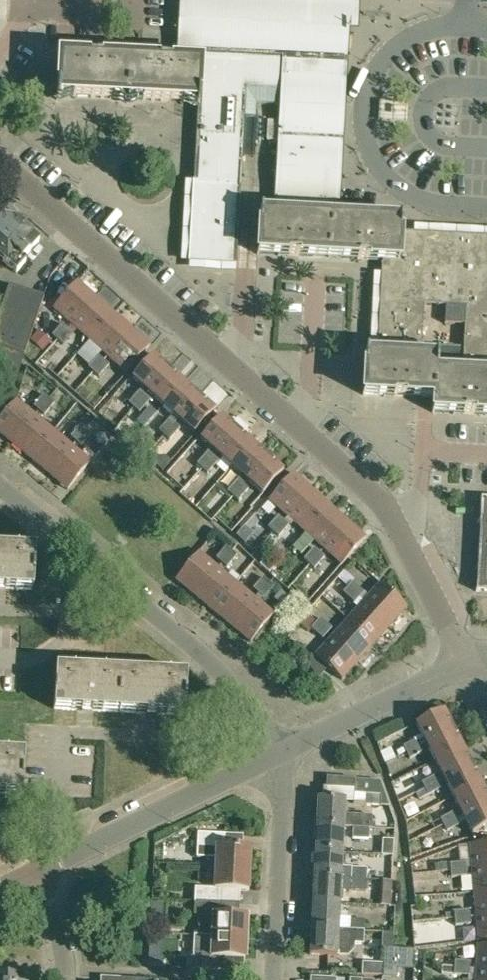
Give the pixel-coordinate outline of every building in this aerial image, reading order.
[(182,63),(180,102),(196,102),(193,166),(241,169),(243,118),(254,119),(255,106),(280,107),(282,88),(338,90),(342,0),(186,0),(182,63)] [(120,98),(121,60),(59,56),(57,95),(72,95),(120,98)] [(168,101),(180,102),(182,63),(121,60),(120,98),(168,101)] [(282,88),(280,107),(279,128),(335,131),(338,90),(282,88)] [(278,121),(267,121),(266,140),(277,141),(278,121)] [(335,131),(279,128),(277,153),(334,156),(335,141),(335,131)] [(334,156),(277,153),(276,184),(332,187),(334,156)] [(236,266),(236,253),(237,232),(238,213),(241,169),(193,166),(188,263),(236,266)] [(274,215),(314,217),(331,218),(332,187),(276,184),(274,215)] [(19,223),(0,206),(0,244),(19,223)] [(314,217),(274,215),(260,215),(258,254),(329,258),(331,218),(314,217)] [(331,218),(329,258),(343,259),(381,260),(399,261),(400,232),(401,221),(345,219),(331,218)] [(22,260),(39,241),(32,235),(19,223),(0,244),(0,259),(14,272),(23,261),(22,260)] [(399,261),(426,263),(424,290),(423,304),(445,305),(447,251),(441,251),(442,235),(400,232),(399,261)] [(466,291),(468,264),(484,265),(485,237),(442,235),(441,251),(447,251),(445,305),(444,324),(464,325),(466,291)] [(486,292),(486,237),(485,237),(484,265),(468,264),(466,291),(486,292)] [(426,263),(399,261),(381,260),(379,288),(424,290),(426,263)] [(53,308),(71,324),(95,297),(77,281),(53,308)] [(44,297),(10,285),(3,305),(0,304),(0,377),(13,387),(44,297)] [(423,304),(424,290),(379,288),(378,316),(423,319),(423,304)] [(464,332),(486,333),(486,292),(466,291),(464,325),(464,332)] [(71,324),(89,340),(113,313),(95,297),(71,324)] [(89,340),(107,356),(131,329),(113,313),(89,340)] [(378,316),(376,343),(376,344),(421,346),(423,319),(378,316)] [(62,323),(52,334),(57,339),(67,329),(62,323)] [(73,334),(67,329),(57,339),(63,344),(73,334)] [(150,345),(131,329),(107,356),(126,372),(150,345)] [(39,331),(31,339),(43,350),(50,341),(39,331)] [(486,348),(486,333),(464,332),(463,347),(486,348)] [(421,346),(376,344),(376,356),(421,358),(421,346)] [(463,347),(436,345),(435,359),(434,374),(486,377),(486,348),(463,347)] [(132,378),(142,387),(120,412),(126,417),(169,369),(153,355),(132,378)] [(433,398),(434,374),(435,359),(421,358),(376,356),(364,355),(362,394),(433,398)] [(98,356),(88,367),(93,371),(103,361),(98,356)] [(103,361),(93,371),(98,376),(108,365),(103,361)] [(153,397),(163,406),(184,382),(169,369),(126,417),(131,422),(153,397)] [(433,398),(432,412),(434,412),(434,411),(463,413),(463,414),(474,414),(474,413),(486,414),(486,377),(434,374),(433,398)] [(178,419),(199,396),(184,382),(163,406),(178,419)] [(45,394),(40,399),(50,408),(55,402),(45,394)] [(215,410),(199,396),(178,419),(194,433),(215,410)] [(36,415),(18,399),(0,420),(0,432),(13,443),(36,415)] [(45,414),(50,408),(40,399),(35,405),(45,414)] [(13,443),(32,458),(55,431),(36,415),(13,443)] [(197,464),(202,469),(237,429),(221,415),(200,439),(211,448),(197,464)] [(174,424),(169,419),(159,430),(164,434),(174,424)] [(77,430),(87,439),(92,433),(81,424),(77,430)] [(179,428),(174,424),(164,434),(169,439),(179,428)] [(222,458),(231,466),(252,443),(237,429),(202,469),(207,473),(222,458)] [(82,445),(87,439),(77,430),(72,436),(82,445)] [(55,431),(32,458),(50,474),(73,446),(55,431)] [(247,480),(267,456),(252,443),(231,466),(247,480)] [(73,446),(50,474),(69,490),(92,462),(73,446)] [(283,470),(267,456),(247,480),(263,494),(283,470)] [(269,500),(287,516),(311,489),(293,473),(269,500)] [(243,484),(237,480),(227,491),(233,496),(243,484)] [(248,489),(243,484),(233,496),(238,500),(248,489)] [(305,532),(329,505),(311,489),(287,516),(305,532)] [(484,500),(484,498),(481,498),(481,501),(483,501),(482,519),(480,519),(479,523),(482,523),(479,588),(476,588),(476,591),(479,591),(480,589),(486,589),(486,501),(484,500)] [(305,532),(323,548),(347,521),(329,505),(305,532)] [(273,532),(283,520),(278,516),(268,527),(273,532)] [(288,525),(283,520),(273,532),(278,536),(288,525)] [(342,564),(365,537),(347,521),(323,548),(342,564)] [(0,546),(0,589),(33,590),(35,548),(0,546)] [(222,553),(232,562),(237,557),(227,548),(222,553)] [(309,564),(319,552),(314,548),(304,559),(309,564)] [(324,557),(319,552),(309,564),(314,569),(324,557)] [(195,596),(218,568),(199,553),(176,580),(195,596)] [(232,562),(222,553),(217,559),(227,568),(232,562)] [(265,558),(260,564),(269,572),(274,566),(265,558)] [(237,584),(218,568),(195,596),(213,612),(237,584)] [(258,585),(269,593),(274,588),(263,579),(258,585)] [(352,582),(347,587),(359,598),(363,592),(352,582)] [(363,601),(390,625),(406,607),(380,583),(363,601)] [(213,612),(232,627),(255,599),(237,584),(213,612)] [(264,599),(269,593),(258,585),(253,590),(264,599)] [(347,587),(343,592),(354,603),(359,598),(347,587)] [(255,599),(232,627),(251,643),(274,615),(255,599)] [(347,619),(374,643),(390,625),(363,601),(347,619)] [(320,617),(315,623),(327,633),(332,628),(320,617)] [(347,619),(331,637),(358,661),(374,643),(347,619)] [(327,633),(315,623),(311,628),(322,638),(327,633)] [(342,679),(358,661),(331,637),(315,656),(342,679)] [(54,709),(118,713),(121,672),(56,668),(54,709)] [(121,672),(118,713),(184,716),(186,675),(121,672)] [(453,728),(443,709),(416,724),(425,743),(453,728)] [(425,743),(434,761),(462,746),(453,728),(425,743)] [(406,752),(420,745),(417,739),(403,746),(406,752)] [(423,752),(420,745),(406,752),(410,759),(423,752)] [(444,779),(472,765),(462,746),(434,761),(444,779)] [(22,795),(24,753),(0,752),(0,794),(22,795)] [(481,783),(472,765),(444,779),(453,797),(481,783)] [(421,782),(425,789),(438,782),(435,775),(421,782)] [(364,794),(363,805),(388,805),(379,781),(354,779),(353,794),(364,794)] [(438,782),(425,789),(428,795),(442,788),(438,782)] [(453,797),(462,815),(486,803),(486,795),(481,783),(453,797)] [(345,789),(324,788),(324,800),(317,800),(315,827),(343,829),(352,829),(370,831),(371,817),(347,816),(348,804),(344,803),(344,801),(345,789)] [(462,815),(472,834),(486,826),(486,803),(462,815)] [(457,818),(454,811),(440,818),(443,825),(457,818)] [(443,825),(447,831),(460,824),(457,818),(443,825)] [(342,854),(343,829),(315,827),(314,852),(342,854)] [(370,840),(370,831),(352,829),(352,839),(370,840)] [(215,856),(215,869),(249,870),(250,849),(224,848),(224,835),(197,833),(196,855),(215,856)] [(383,839),(382,854),(392,855),(393,840),(383,839)] [(470,844),(472,869),(486,867),(486,842),(470,844)] [(341,869),(342,854),(314,852),(313,878),(366,881),(366,870),(341,869)] [(446,862),(433,864),(434,872),(447,870),(446,862)] [(450,863),(450,870),(466,869),(465,862),(450,863)] [(486,891),(486,867),(472,869),(474,892),(486,891)] [(194,902),(221,903),(222,890),(248,891),(249,870),(215,869),(214,889),(195,888),(194,902)] [(365,891),(366,881),(313,878),(312,903),(339,905),(340,892),(351,892),(351,890),(365,891)] [(486,915),(486,891),(474,892),(475,905),(476,916),(486,915)] [(202,937),(211,937),(246,939),(247,918),(221,917),(221,903),(194,902),(193,915),(197,916),(197,924),(199,930),(202,937)] [(338,931),(339,905),(312,903),(311,930),(338,931)] [(454,911),(454,918),(470,917),(469,910),(454,911)] [(486,940),(486,915),(476,916),(478,941),(486,940)] [(348,918),(348,932),(363,933),(364,919),(348,918)] [(363,933),(348,932),(338,931),(311,930),(309,956),(337,957),(338,944),(363,945),(363,933)] [(245,960),(246,939),(211,937),(211,947),(201,947),(200,957),(191,956),(191,970),(218,972),(219,958),(245,960)] [(477,945),(476,956),(473,969),(486,970),(486,945),(477,945)] [(384,963),(383,976),(396,976),(397,968),(398,948),(393,948),(384,948),(384,963)] [(161,957),(149,956),(148,967),(162,968),(163,957),(161,957)] [(454,960),(454,967),(469,969),(470,962),(467,961),(460,961),(454,960)] [(363,962),(362,975),(382,976),(383,976),(384,963),(363,962)] [(454,967),(453,974),(466,975),(467,975),(469,975),(469,969),(454,967)] [(473,969),(472,979),(486,979),(486,970),(473,969)]
